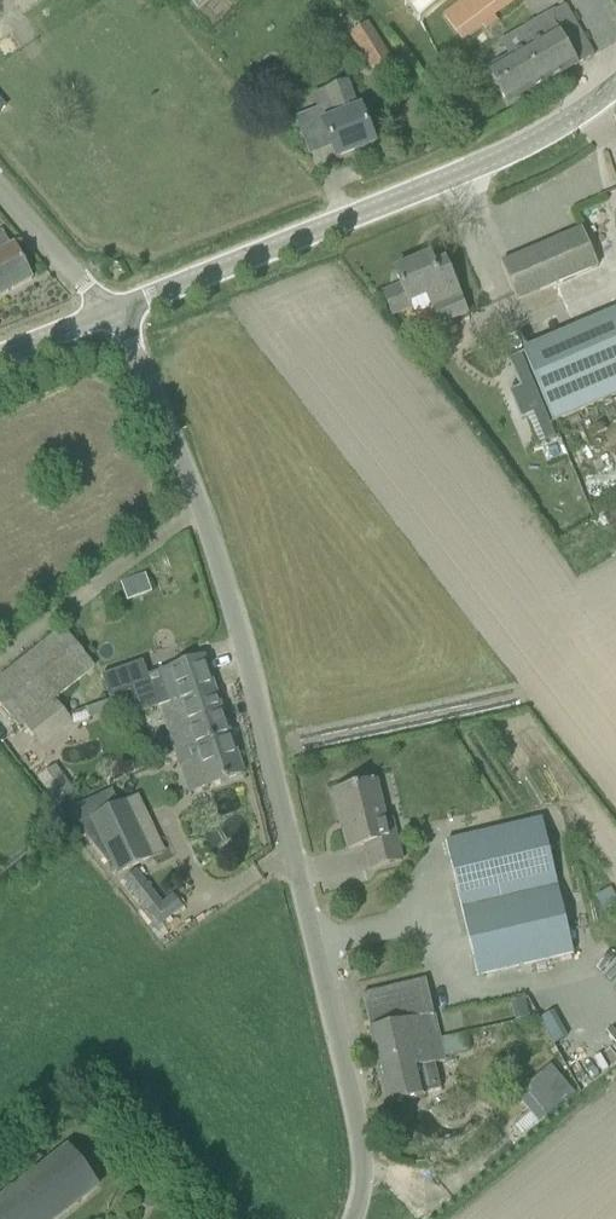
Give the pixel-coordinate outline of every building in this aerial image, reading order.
[(420,21),(445,0),(402,0),(420,21)] [(443,15),(463,41),(482,26),(486,31),(498,21),(495,17),(517,0),(463,0),(443,15)] [(488,71),(508,107),(577,66),(595,56),(565,6),(501,43),(510,58),(488,71)] [(348,34),(372,72),(393,59),(368,21),(348,34)] [(323,125),(337,159),(375,144),(361,109),(358,111),(346,81),(326,90),(337,119),(323,125)] [(597,266),(583,230),(501,264),(517,300),(597,266)] [(32,280),(14,245),(12,247),(3,231),(0,233),(0,297),(32,280)] [(415,309),(412,303),(427,296),(432,309),(430,310),(437,327),(467,314),(445,263),(435,267),(430,257),(395,272),(401,286),(383,294),(394,318),(415,309)] [(615,310),(523,351),(528,364),(553,423),(615,396),(615,311),(615,310)] [(128,599),(153,591),(147,572),(122,581),(128,599)] [(57,698),(94,668),(63,629),(0,680),(0,704),(20,728),(57,698)] [(138,715),(159,708),(179,701),(182,708),(217,696),(204,657),(158,673),(148,676),(143,662),(103,676),(111,699),(130,692),(131,694),(138,715)] [(230,734),(217,696),(182,708),(179,701),(159,708),(163,720),(164,720),(175,756),(195,747),(230,734)] [(24,725),(39,744),(70,719),(55,700),(24,725)] [(195,747),(175,756),(179,767),(181,767),(190,793),(208,786),(208,787),(244,774),(230,734),(195,747)] [(57,801),(72,789),(55,766),(39,778),(57,801)] [(376,783),(336,792),(350,849),(365,845),(371,869),(401,861),(392,821),(386,823),(376,783)] [(118,874),(166,853),(154,828),(142,834),(127,802),(115,807),(112,801),(115,799),(111,791),(70,809),(78,826),(108,864),(113,862),(118,874)] [(553,867),(543,819),(446,842),(457,891),(553,867)] [(159,926),(184,907),(173,892),(163,900),(137,867),(123,878),(159,926)] [(553,867),(457,891),(477,977),(575,954),(553,867)] [(426,981),(363,996),(378,1064),(415,1055),(413,1046),(440,1040),(426,981)] [(445,1063),(444,1059),(470,1052),(465,1033),(440,1040),(413,1046),(415,1055),(378,1064),(388,1106),(427,1097),(426,1094),(442,1090),(436,1065),(445,1063)] [(550,1068),(524,1090),(547,1117),(573,1095),(550,1068)] [(0,1201),(0,1217),(1,1218),(56,1218),(98,1186),(69,1148),(0,1201)]
